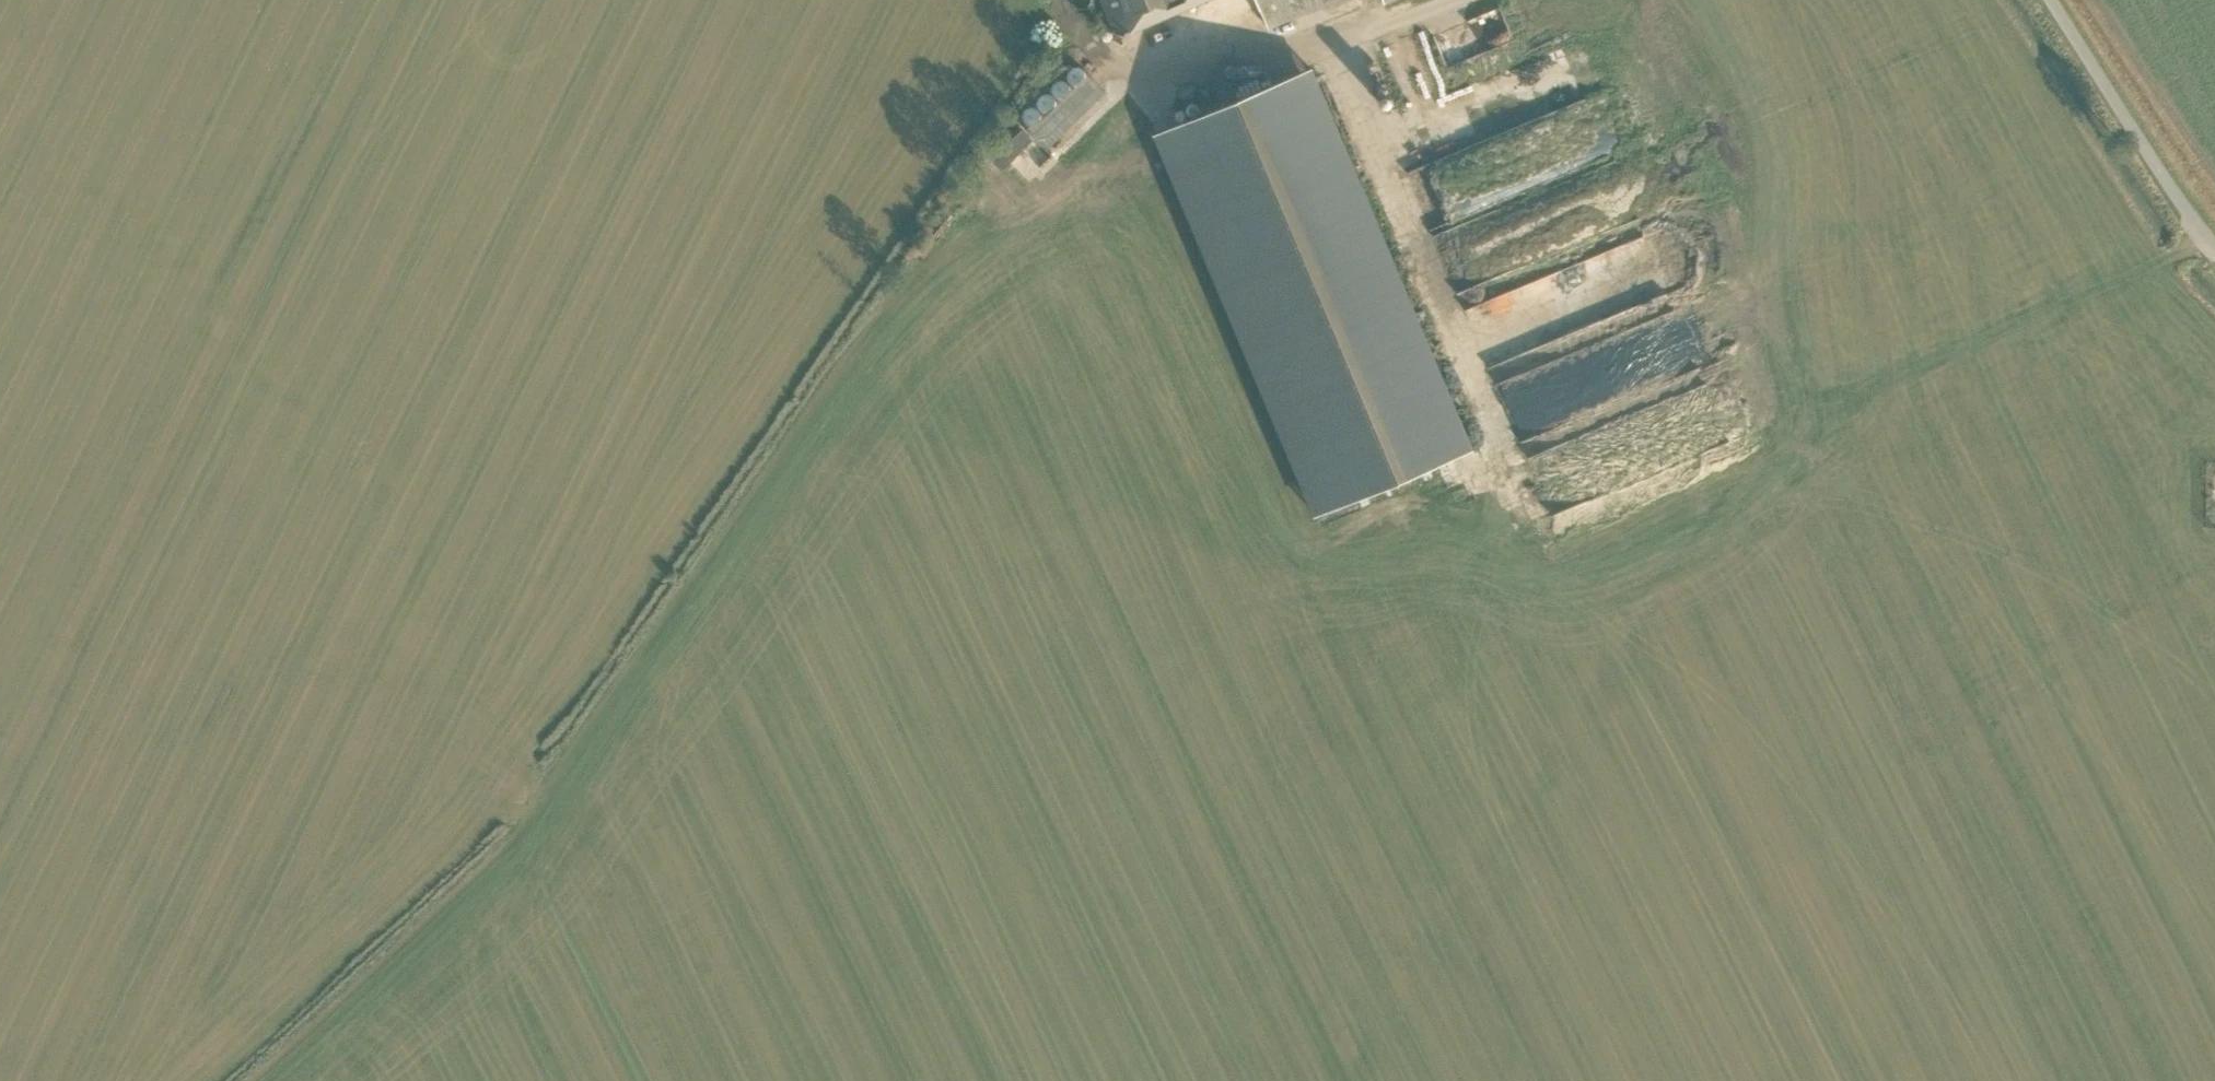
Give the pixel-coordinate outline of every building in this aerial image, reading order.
[(1119,34),(1199,0),(1104,0),(1119,34)] [(1270,25),(1329,0),(1259,0),(1270,25)] [(1311,68),(1157,133),(1318,514),(1472,449),(1311,68)] [(1661,456),(1728,431),(1709,382),(1707,383),(1703,372),(1627,400),(1636,423),(1647,418),(1661,456)]
